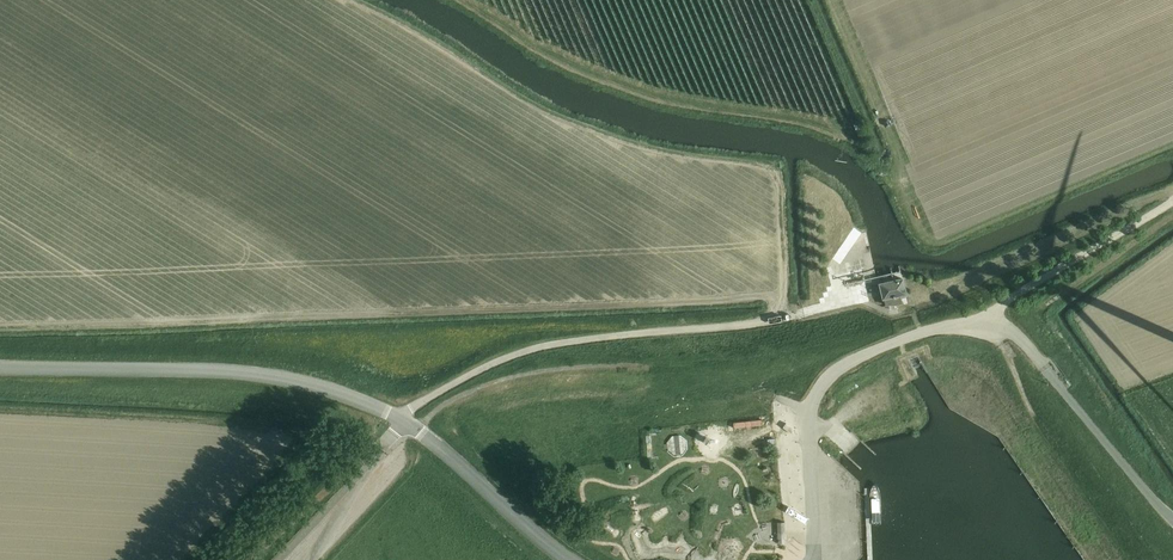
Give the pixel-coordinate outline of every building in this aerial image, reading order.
[(899,295),(906,293),(902,278),(880,284),(884,298),(885,298),(886,305),(901,302),(899,295)] [(785,522),(777,522),(778,543),(785,542),(785,522)]
